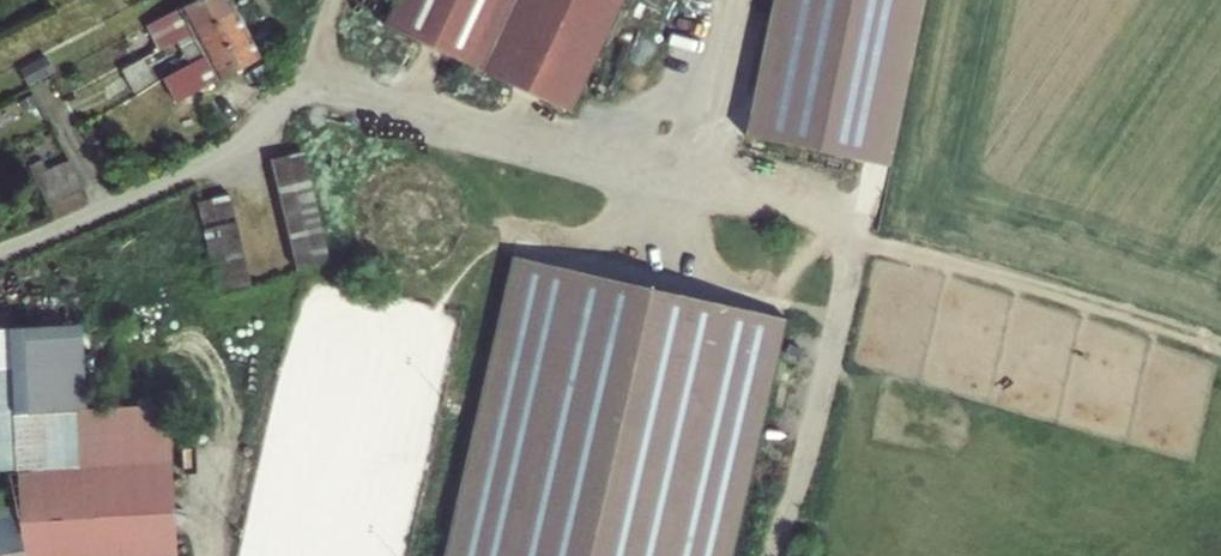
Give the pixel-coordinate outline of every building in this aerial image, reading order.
[(234,10),(228,0),(193,0),(164,15),(169,23),(178,39),(234,10)] [(381,35),(570,123),(627,0),(397,0),(381,35)] [(913,0),(759,0),(732,128),(878,160),(913,0)] [(190,62),(247,34),(234,10),(178,39),(190,62)] [(141,37),(169,23),(164,15),(137,30),(141,37)] [(250,64),(261,58),(247,34),(190,62),(203,86),(250,64)] [(176,55),(170,43),(134,62),(140,73),(176,55)] [(137,96),(145,113),(155,108),(153,102),(192,82),(186,71),(137,96)] [(276,182),(305,166),(302,153),(270,160),(276,182)] [(80,189),(63,163),(32,182),(48,208),(80,189)] [(328,262),(305,166),(276,182),(297,270),(328,262)] [(202,221),(232,205),(230,196),(198,203),(202,221)] [(250,288),(232,205),(202,221),(217,295),(250,288)] [(520,259),(452,555),(735,555),(789,321),(520,259)] [(7,473),(5,383),(22,382),(33,382),(34,417),(64,417),(66,330),(7,335),(0,336),(0,473),(7,473)] [(7,473),(32,473),(31,458),(22,382),(5,383),(7,473)] [(65,472),(64,417),(34,417),(33,382),(22,382),(31,458),(32,473),(40,472),(65,472)] [(42,555),(163,555),(159,415),(64,417),(65,472),(40,472),(42,555)] [(0,527),(0,555),(39,555),(33,520),(0,527)]
